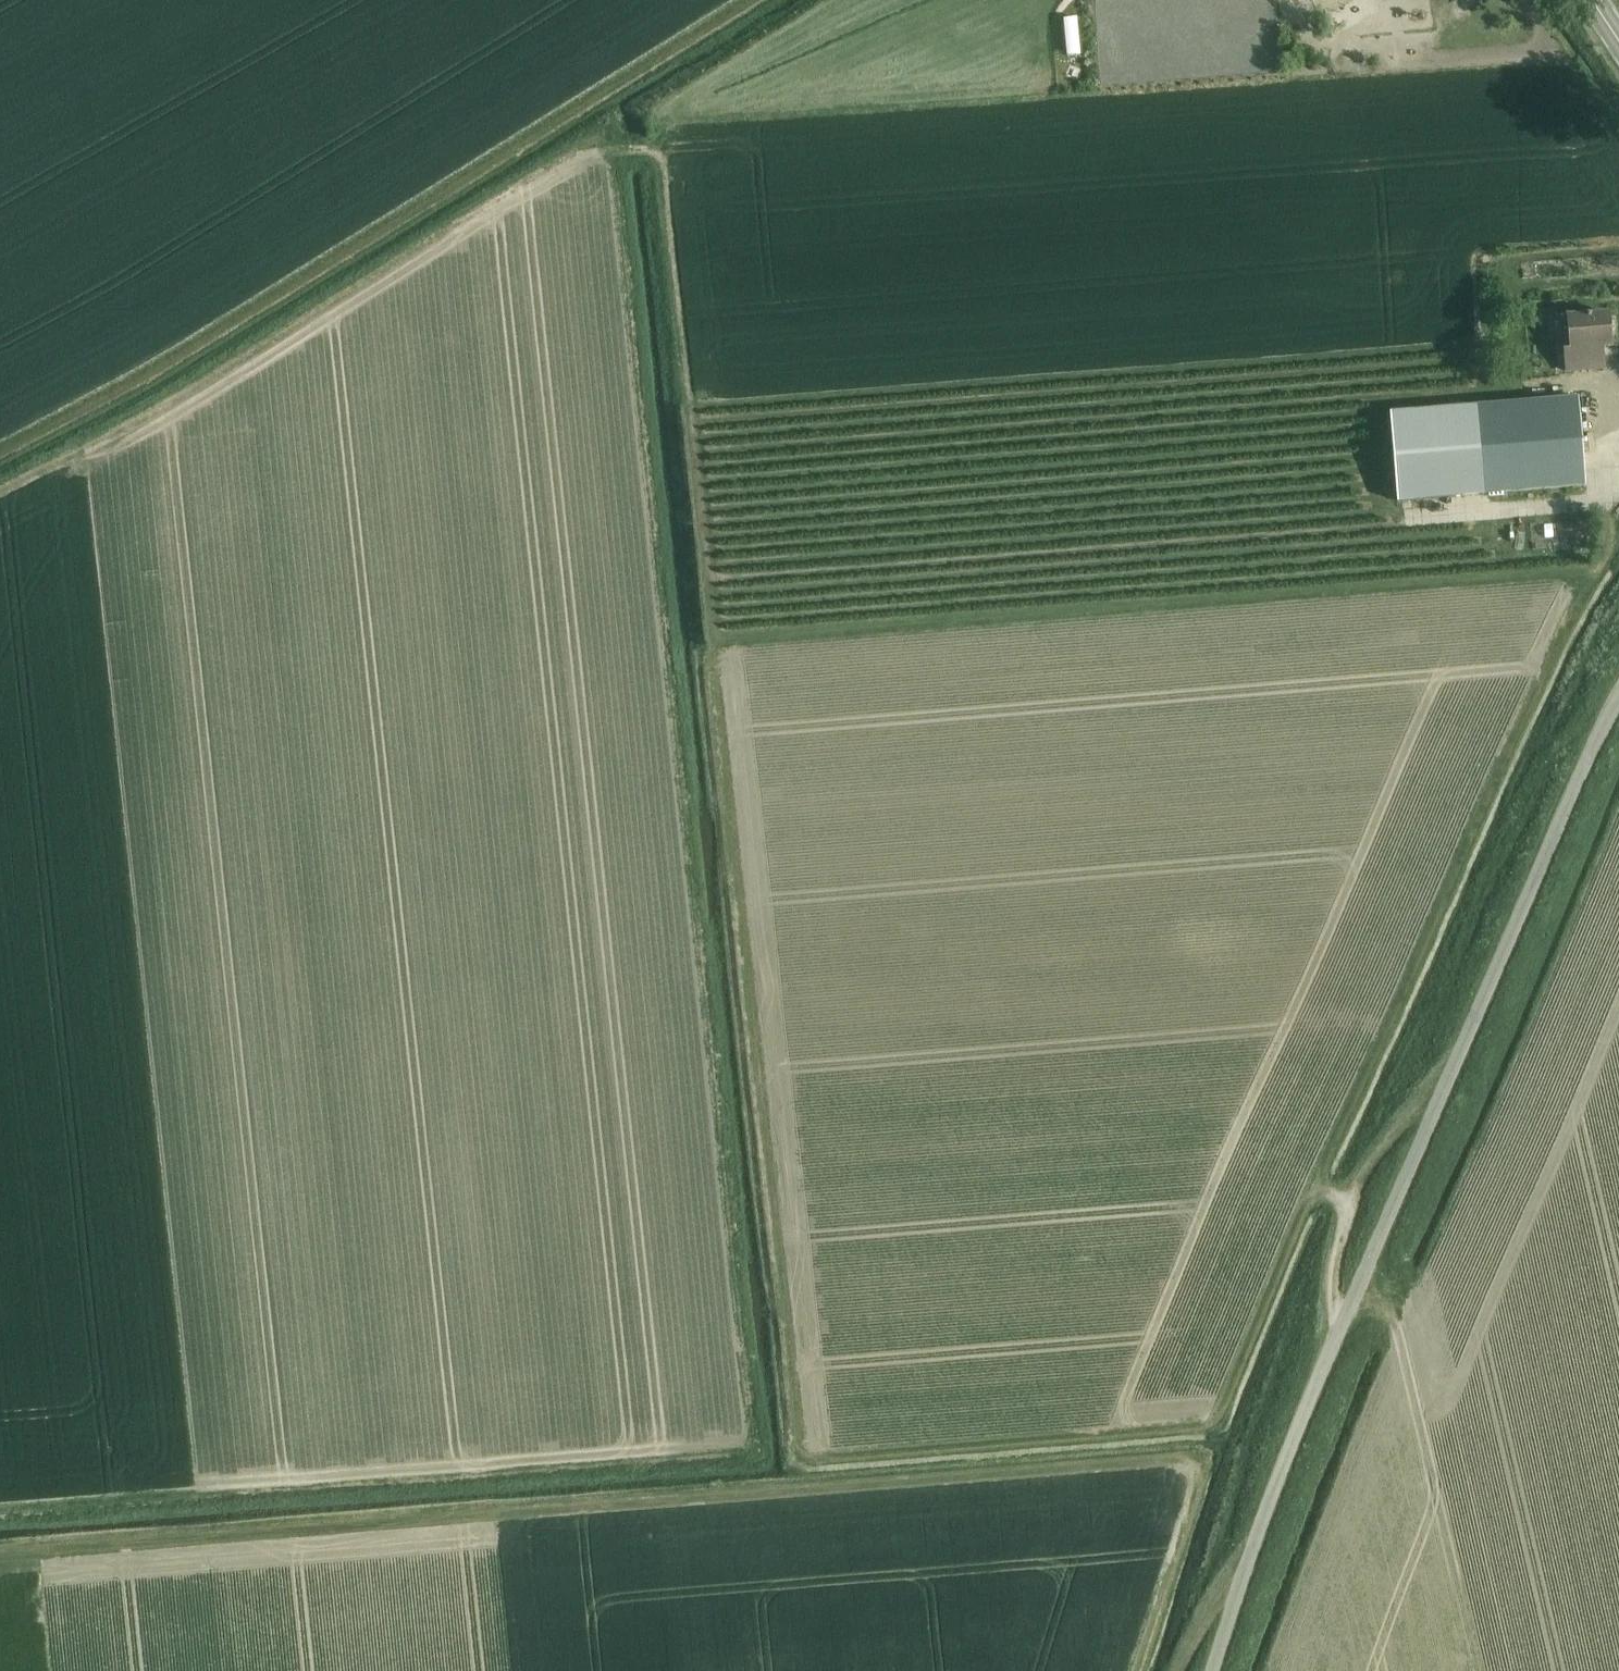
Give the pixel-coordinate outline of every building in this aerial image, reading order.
[(1602,347),(1611,347),(1608,313),(1566,317),(1569,349),(1564,350),(1566,371),(1604,368),(1602,347)] [(1485,495),(1485,494),(1585,486),(1578,399),(1477,407),(1477,406),(1389,413),(1397,502),(1485,495)]
